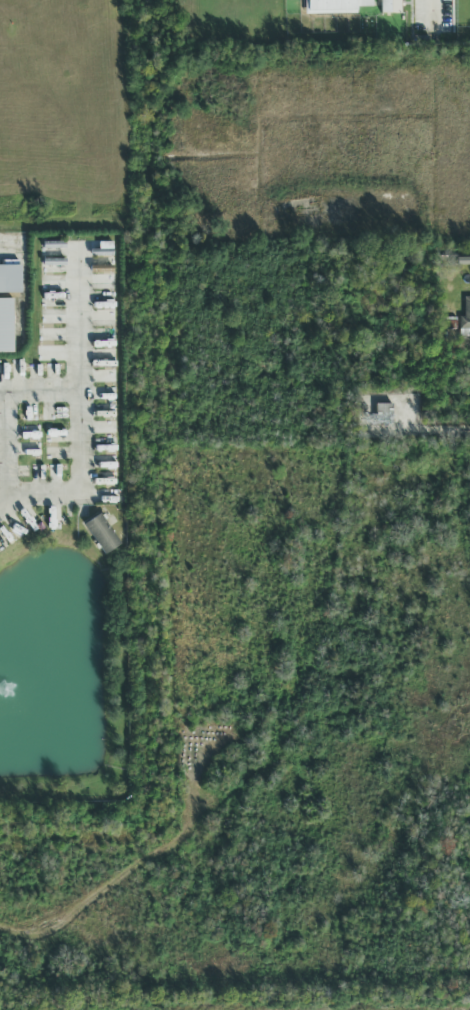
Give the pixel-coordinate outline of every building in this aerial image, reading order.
[(356,15),(356,7),(372,7),(372,0),(304,0),(304,15),(356,15)] [(380,14),(400,14),(400,0),(380,0),(380,14)] [(113,243),(99,243),(99,250),(91,250),(91,258),(113,257),(113,243)] [(21,294),(20,266),(0,266),(0,294),(21,294)] [(113,274),(113,266),(91,267),(91,275),(113,274)] [(464,298),(464,318),(459,318),(460,338),(469,338),(469,298),(464,298)] [(12,300),(0,300),(0,354),(13,354),(12,300)] [(393,405),(376,405),(376,426),(392,426),(393,405)] [(120,545),(100,514),(83,525),(104,556),(120,545)]
